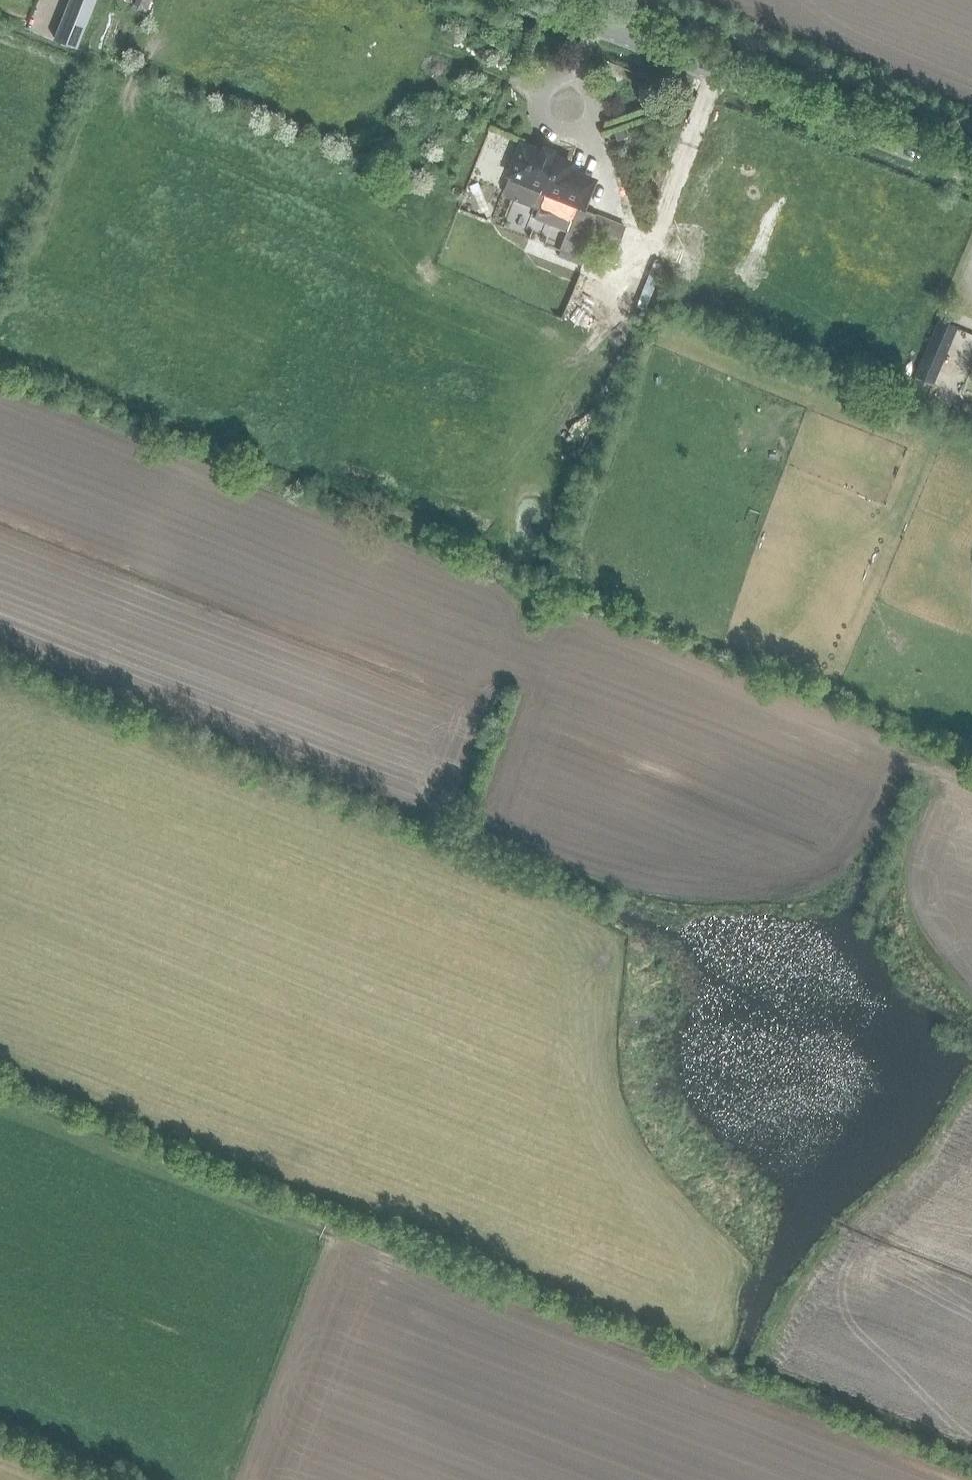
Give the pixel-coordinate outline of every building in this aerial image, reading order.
[(54,38),(76,47),(95,0),(69,0),(54,38)] [(569,164),(520,144),(509,174),(545,188),(543,192),(582,207),(592,181),(566,171),(569,164)] [(481,190),(477,182),(470,186),(473,193),(481,190)] [(567,232),(576,210),(558,203),(549,225),(567,232)] [(593,217),(584,240),(614,252),(623,228),(593,217)] [(938,317),(915,375),(934,383),(957,325),(938,317)]
